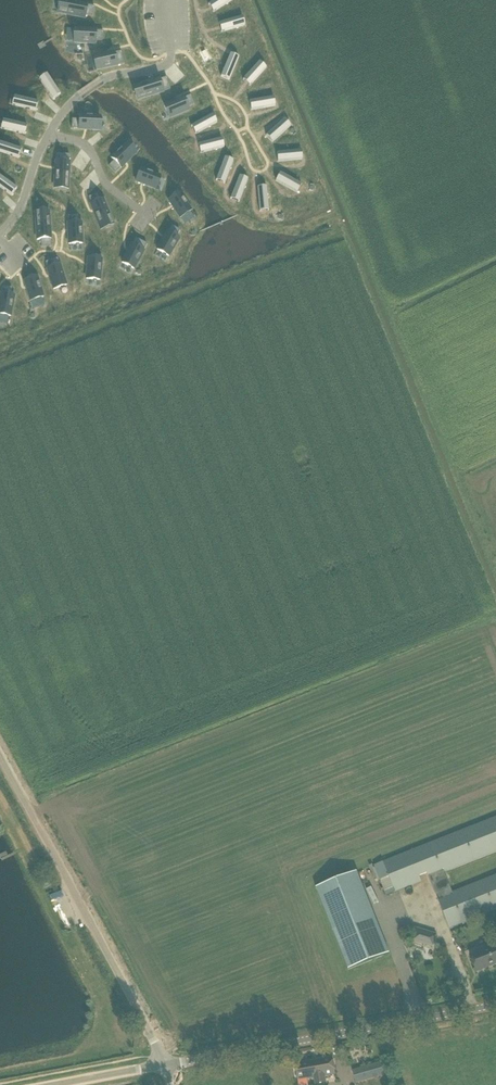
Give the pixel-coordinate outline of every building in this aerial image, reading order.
[(58,13),(59,13),(64,15),(85,18),(85,15),(93,16),(94,7),(87,6),(87,5),(78,4),(76,3),(75,3),(67,1),(61,0),(60,0),(60,1),(58,13)] [(208,6),(208,7),(212,4),(214,7),(216,10),(212,13),(213,13),(216,11),(233,0),(217,0),(211,4),(208,6)] [(222,23),(218,25),(219,26),(222,24),(223,28),(224,31),(221,32),(221,33),(225,32),(244,27),(242,18),(222,23)] [(74,42),(75,30),(66,29),(66,37),(66,41),(74,42)] [(74,42),(74,43),(84,44),(86,44),(93,44),(95,44),(95,41),(102,41),(103,32),(96,31),(86,30),(84,30),(83,30),(75,30),(74,42)] [(102,56),(93,57),(96,69),(96,70),(117,66),(124,64),(121,52),(114,53),(104,55),(103,55),(102,56)] [(228,59),(220,78),(229,81),(237,62),(238,59),(237,58),(236,62),(233,61),(229,59),(231,55),(230,55),(228,59)] [(96,69),(93,57),(85,59),(88,70),(96,69)] [(245,78),(242,81),(243,82),(246,79),(248,81),(251,84),(248,87),(249,87),(252,84),(266,69),(259,63),(245,78)] [(42,82),(41,83),(48,92),(48,93),(49,95),(53,100),(60,95),(56,88),(49,78),(48,78),(42,82)] [(134,88),(133,88),(137,100),(138,100),(143,99),(163,92),(170,90),(166,78),(159,80),(154,81),(153,82),(152,82),(139,86),(134,88)] [(174,102),(164,106),(166,111),(169,118),(188,110),(187,107),(194,104),(190,96),(184,98),(183,98),(178,100),(177,101),(174,102)] [(16,105),(16,106),(27,109),(29,109),(30,110),(36,111),(38,102),(31,101),(18,98),(18,99),(16,105)] [(269,99),(249,102),(250,111),(271,108),(275,107),(275,106),(271,107),(270,103),(269,100),(273,99),(273,98),(269,99)] [(194,125),(191,126),(191,127),(195,125),(196,129),(198,132),(195,134),(199,133),(217,123),(212,115),(194,125)] [(72,120),(71,129),(79,129),(79,130),(84,130),(85,130),(86,130),(99,130),(100,117),(79,116),(79,120),(72,120)] [(281,123),(266,136),(272,143),(287,129),(290,127),(289,126),(286,129),(284,126),(282,123),(285,121),(284,120),(281,123)] [(5,129),(5,130),(16,133),(17,133),(19,133),(25,135),(27,126),(17,124),(7,121),(6,122),(5,129)] [(202,144),(198,145),(198,146),(202,145),(203,148),(204,152),(200,153),(200,154),(204,153),(224,148),(222,139),(202,144)] [(9,155),(11,156),(12,156),(18,158),(21,150),(12,147),(1,143),(1,144),(0,148),(0,152),(9,155)] [(114,161),(109,166),(115,173),(120,168),(121,168),(125,164),(125,163),(126,163),(136,153),(126,144),(111,159),(114,161)] [(297,152),(276,153),(277,163),(298,161),(302,160),(302,159),(298,160),(297,156),(297,153),(301,152),(301,151),(297,152)] [(54,188),(54,189),(55,189),(67,190),(68,190),(68,189),(68,183),(69,163),(69,155),(56,155),(56,162),(55,167),(55,169),(55,170),(55,183),(54,188)] [(217,177),(216,181),(217,181),(218,178),(221,179),(225,180),(223,184),(224,184),(226,180),(233,161),(225,158),(217,177)] [(140,169),(136,182),(141,184),(142,184),(143,185),(155,189),(160,177),(140,169)] [(280,174),(275,182),(293,192),(297,194),(297,193),(294,191),(295,188),(297,185),(301,187),(301,186),(298,184),(280,174)] [(232,196),(230,199),(231,200),(233,196),(236,197),(239,198),(238,202),(239,203),(240,199),(248,180),(239,176),(232,196)] [(3,190),(4,190),(5,191),(6,192),(11,196),(17,189),(6,181),(0,177),(0,188),(3,190)] [(266,187),(257,188),(259,208),(259,212),(260,212),(260,208),(264,208),(267,208),(267,212),(269,211),(268,207),(266,187)] [(174,197),(168,201),(172,206),(172,207),(173,207),(180,218),(189,212),(191,211),(179,193),(179,194),(177,190),(171,194),(174,197)] [(97,194),(88,198),(91,205),(90,205),(92,210),(93,211),(93,212),(98,224),(100,229),(101,230),(112,225),(113,225),(113,224),(111,219),(103,200),(99,201),(97,194)] [(49,212),(35,213),(36,220),(37,240),(41,240),(41,248),(50,247),(50,240),(50,234),(50,233),(50,232),(49,219),(49,212)] [(189,212),(180,218),(184,225),(194,219),(189,212)] [(68,224),(68,230),(68,232),(69,245),(82,244),(81,223),(78,224),(77,216),(68,217),(68,224)] [(163,239),(157,250),(168,257),(179,239),(176,237),(180,231),(171,226),(168,232),(167,232),(165,237),(164,238),(163,239)] [(128,252),(122,263),(134,270),(143,251),(147,245),(136,239),(132,245),(129,250),(129,251),(128,252)] [(87,267),(86,280),(99,281),(101,260),(101,257),(95,256),(94,260),(88,259),(87,265),(87,266),(87,267)] [(57,259),(45,263),(47,270),(49,276),(49,277),(49,278),(53,290),(58,289),(66,286),(60,266),(59,266),(57,259)] [(37,278),(24,282),(26,287),(26,288),(27,289),(30,302),(41,298),(43,298),(37,278)] [(8,317),(10,317),(14,296),(10,296),(12,289),(2,287),(1,294),(0,298),(0,315),(8,317)] [(41,298),(30,302),(32,309),(44,306),(41,298)] [(0,315),(0,324),(7,325),(8,317),(0,315)] [(419,847),(374,866),(386,896),(399,891),(422,882),(420,876),(429,872),(430,875),(439,897),(451,928),(495,910),(495,875),(453,892),(445,872),(495,851),(495,817),(419,847)] [(387,954),(355,873),(320,888),(351,968),(387,954)] [(423,945),(427,932),(415,928),(411,941),(423,945)] [(427,932),(423,945),(432,947),(436,934),(427,932)] [(492,948),(471,957),(477,972),(495,964),(495,947),(492,948)] [(295,1064),(297,1075),(298,1081),(317,1078),(319,1084),(326,1083),(325,1076),(336,1074),(333,1058),(295,1064)] [(353,1070),(356,1080),(356,1084),(383,1075),(382,1073),(379,1062),(353,1070)]
